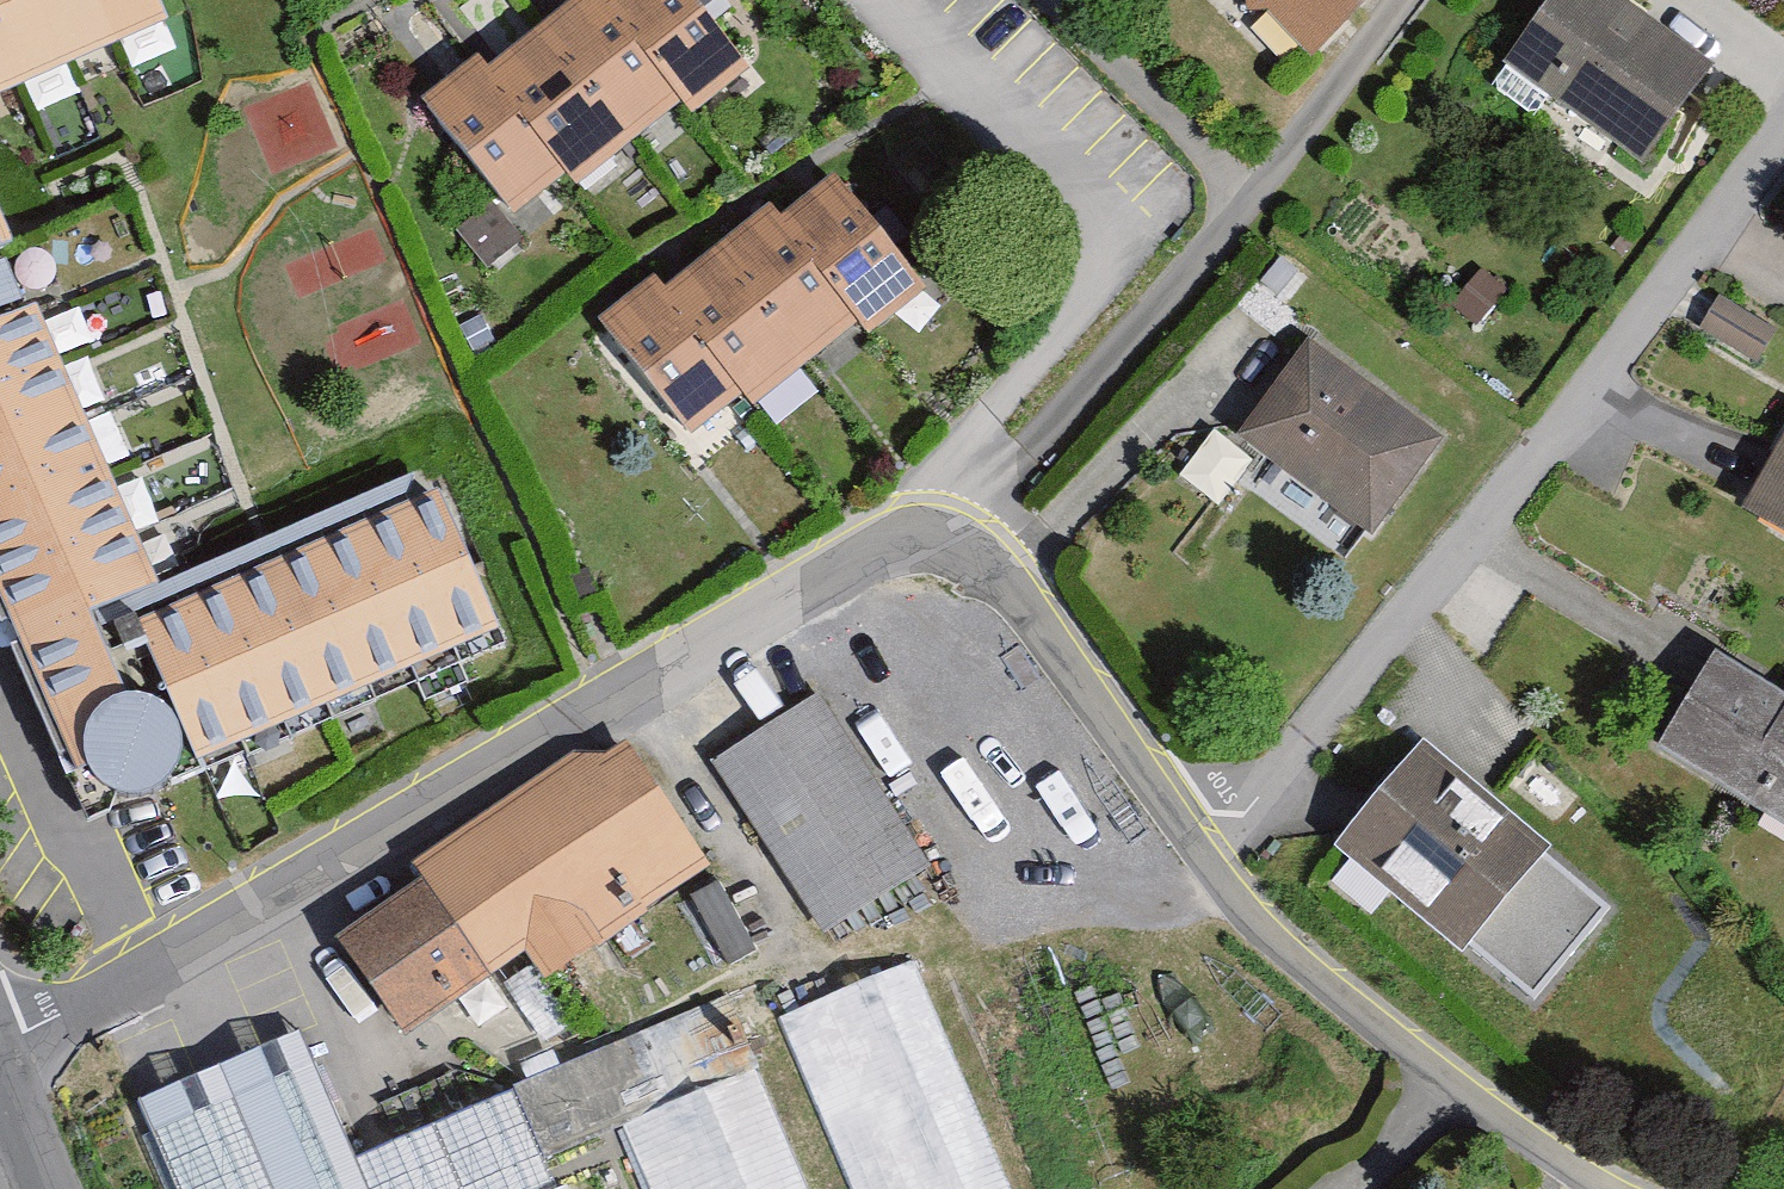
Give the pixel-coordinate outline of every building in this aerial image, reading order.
[(167,16),(160,0),(0,0),(0,85),(167,16)] [(641,137),(692,99),(618,0),(589,0),(555,26),(641,137)] [(692,99),(701,108),(756,65),(704,0),(618,0),(692,99)] [(1343,41),(1384,0),(1302,0),(1343,41)] [(1520,73),(1661,168),(1735,59),(1647,0),(1570,0),(1520,73)] [(590,176),(641,137),(555,26),(504,64),(579,162),(590,176)] [(579,162),(504,64),(492,52),(437,96),(526,205),(579,162)] [(786,220),(865,318),(879,335),(938,287),(844,172),(786,220)] [(29,254),(0,184),(0,267),(29,254)] [(730,247),(818,357),(865,318),(786,220),(776,209),(730,247)] [(774,393),(818,357),(730,247),(685,285),(762,378),(774,393)] [(762,378),(685,285),(669,267),(613,314),(707,425),(762,378)] [(1712,323),(1767,351),(1783,326),(1783,325),(1729,295),(1712,323)] [(518,615),(458,480),(186,600),(54,304),(0,328),(0,518),(121,790),(518,615)] [(1326,342),(1265,424),(1399,522),(1459,441),(1326,342)] [(1755,501),(1783,516),(1783,447),(1755,501)] [(1672,744),(1783,802),(1783,673),(1725,643),(1672,744)] [(826,683),(725,749),(838,921),(939,855),(826,683)] [(350,927),(422,1033),(703,844),(631,737),(350,927)] [(1427,762),(1356,846),(1476,945),(1546,861),(1427,762)] [(863,1188),(1016,1188),(917,956),(780,1007),(863,1188)] [(153,1096),(193,1188),(571,1188),(565,1177),(532,1085),(372,1149),(320,1019),(153,1096)] [(660,1188),(811,1188),(756,1064),(628,1114),(660,1188)]
